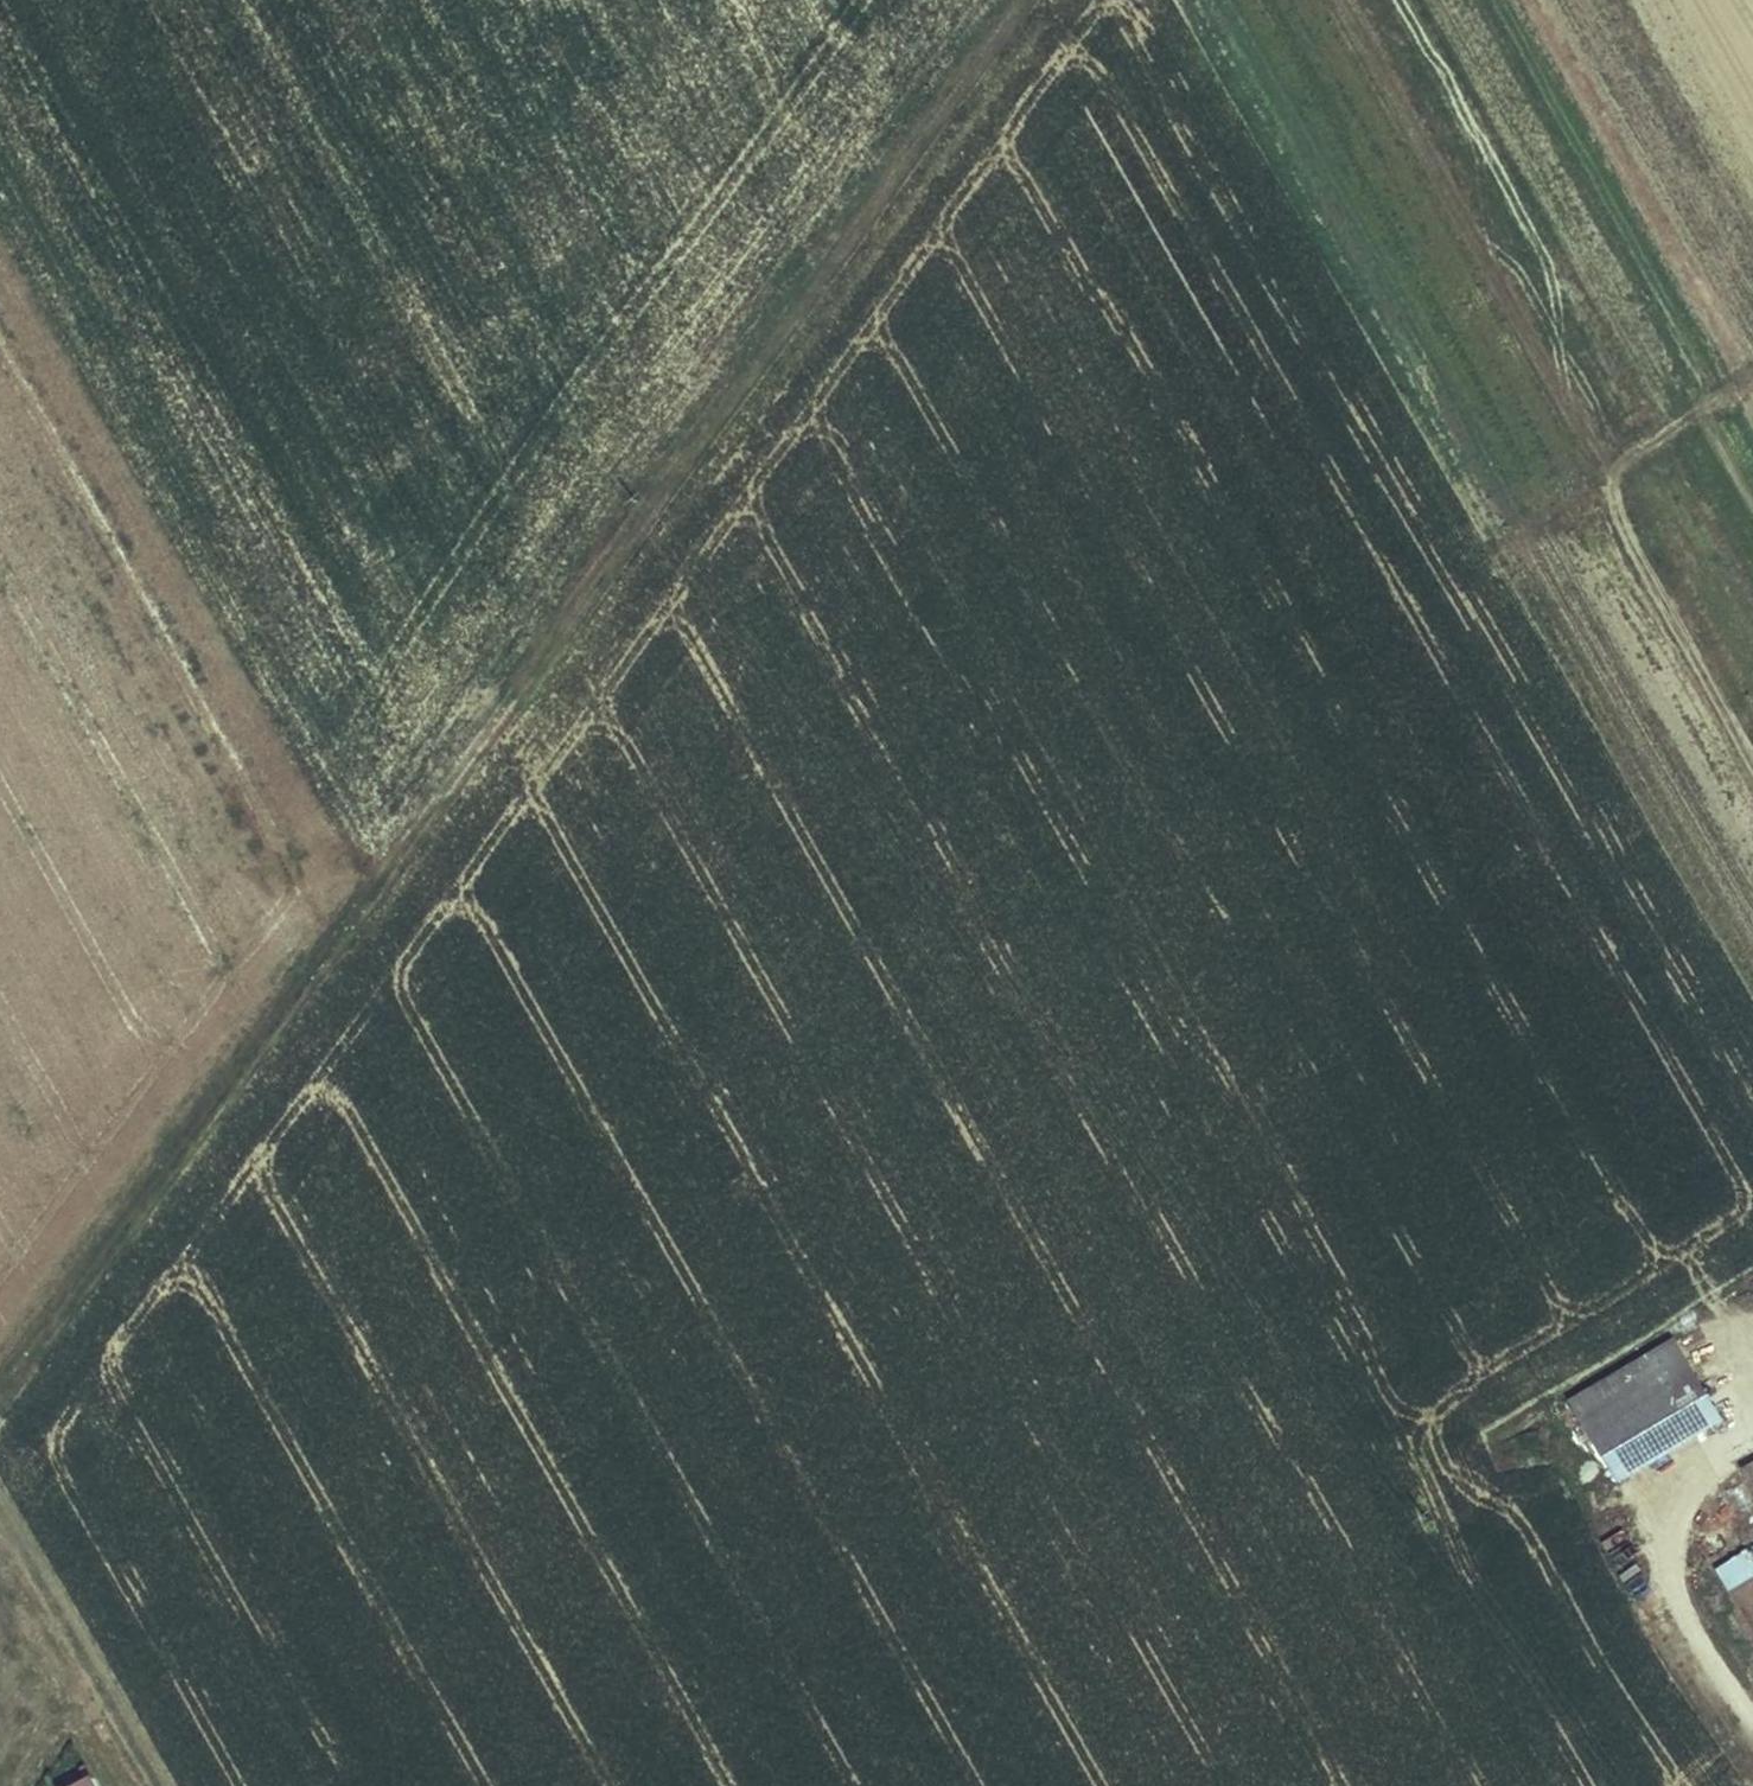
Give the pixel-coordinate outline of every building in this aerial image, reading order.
[(1602,1380),(1649,1464),(1731,1417),(1696,1355),(1718,1340),(1707,1321),(1602,1380)] [(1752,1576),(1752,1555),(1745,1545),(1714,1570),(1733,1593),(1752,1576)]
